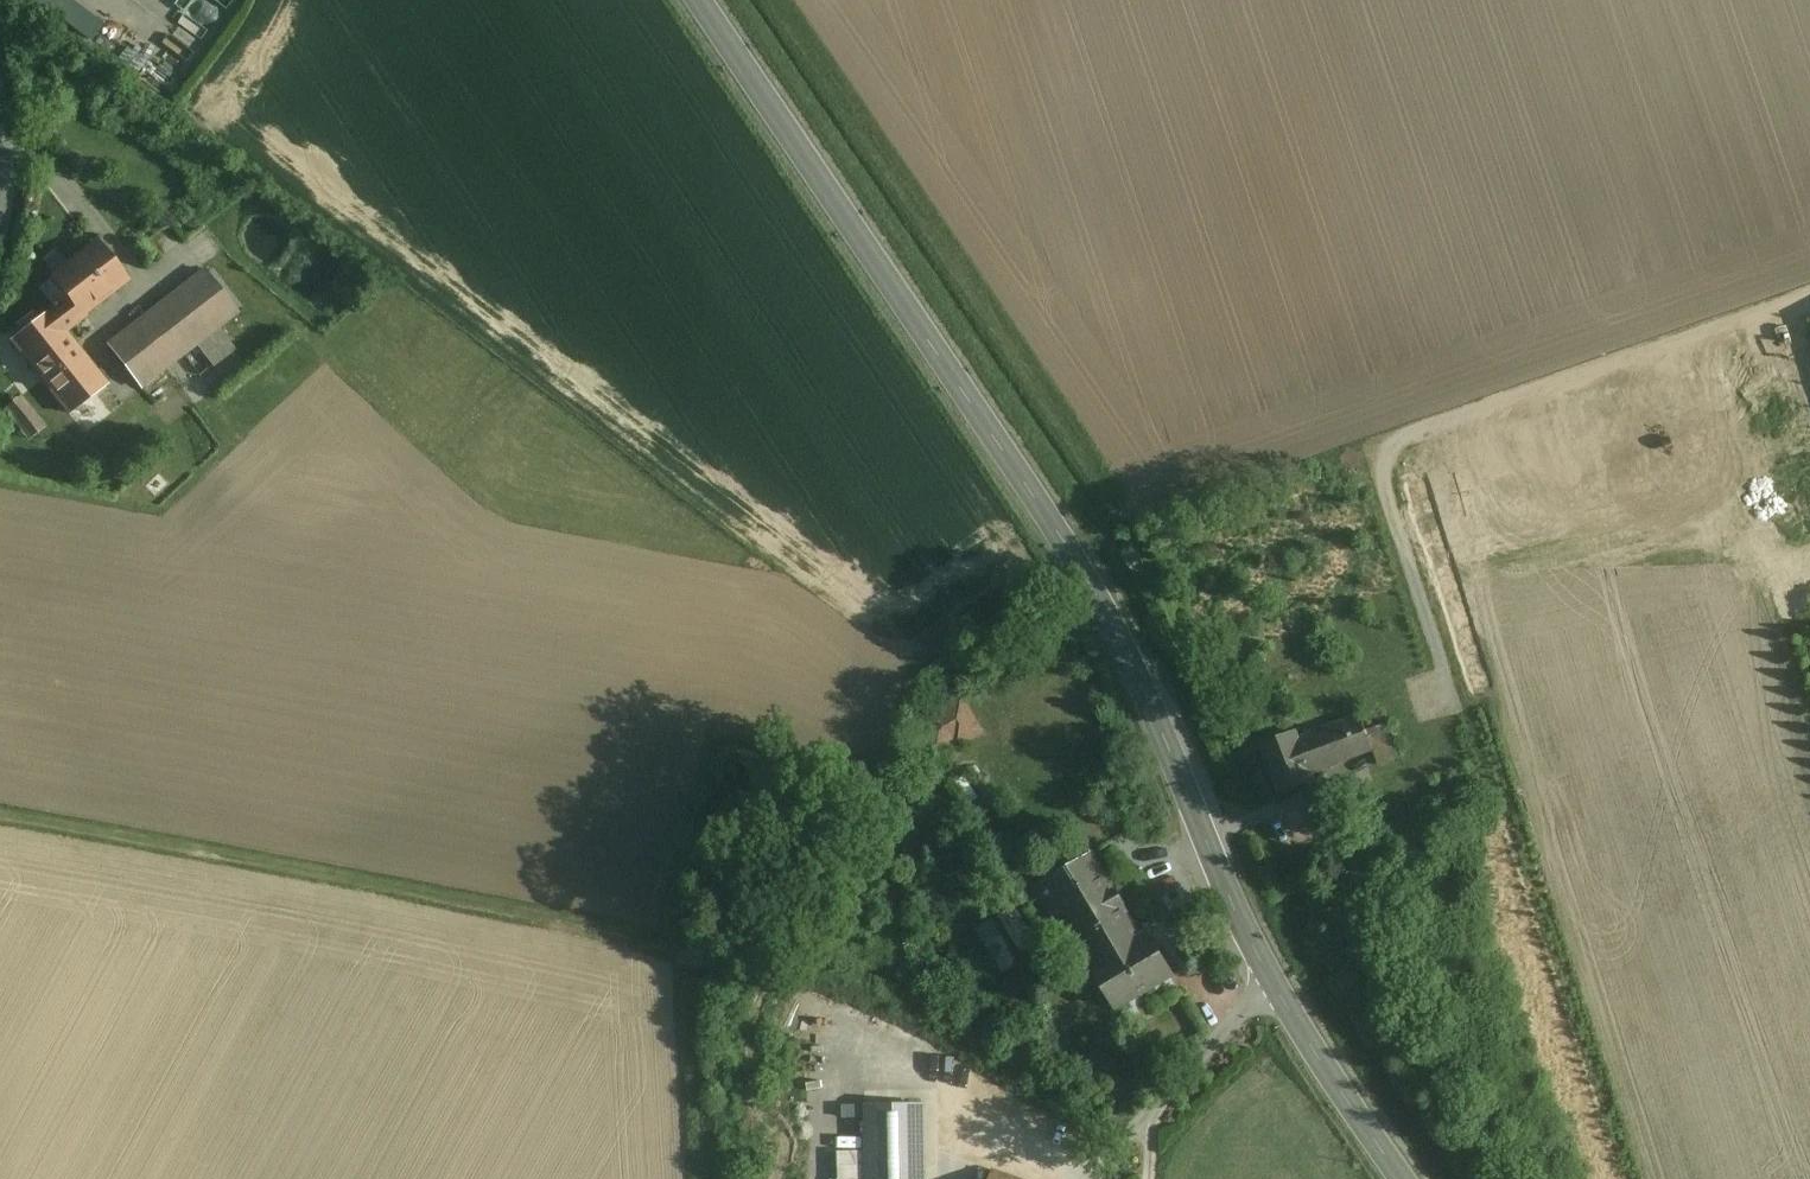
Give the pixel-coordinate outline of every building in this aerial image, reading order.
[(82,0),(39,0),(89,38),(105,17),(82,0)] [(96,244),(52,278),(70,299),(82,316),(125,281),(96,244)] [(240,311),(206,269),(109,347),(141,386),(196,341),(213,362),(234,345),(220,328),(240,311)] [(54,312),(70,299),(52,278),(37,291),(54,312)] [(84,319),(82,316),(70,299),(54,312),(50,315),(48,312),(37,321),(22,331),(11,341),(70,416),(106,387),(65,334),(84,319)] [(17,324),(22,331),(37,321),(31,314),(17,324)] [(43,428),(20,399),(4,411),(32,446),(42,438),(37,433),(43,428)] [(968,734),(951,707),(920,724),(937,752),(968,734)] [(1359,709),(1308,733),(1324,769),(1376,745),(1383,762),(1407,751),(1391,714),(1366,725),(1359,709)] [(1325,772),(1324,769),(1308,733),(1298,737),(1295,729),(1256,747),(1278,793),(1325,772)] [(1019,841),(997,855),(1005,869),(1028,856),(1019,841)] [(1112,893),(1090,854),(1036,886),(1055,920),(1065,914),(1092,958),(1088,961),(1116,1008),(1171,975),(1148,936),(1140,939),(1120,907),(1124,904),(1115,890),(1112,893)]
